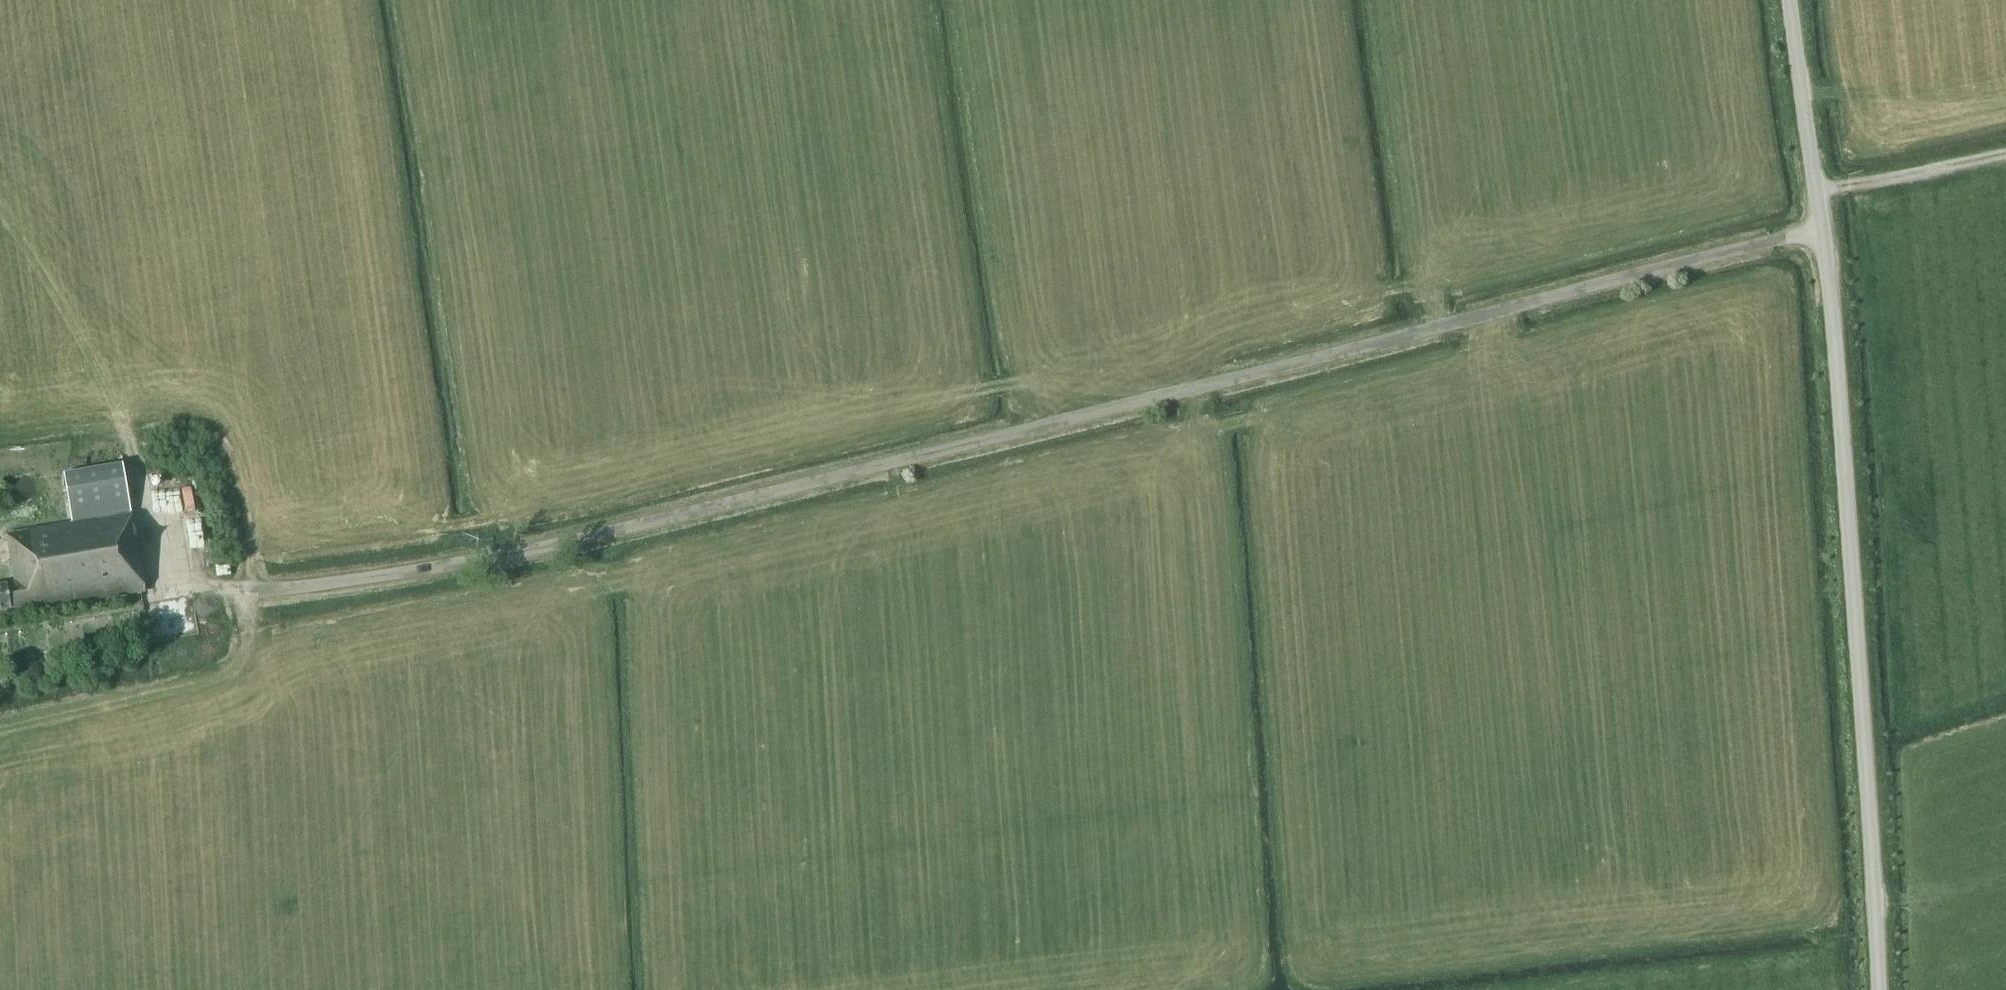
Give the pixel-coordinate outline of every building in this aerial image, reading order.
[(125,466),(65,476),(73,523),(94,519),(95,521),(7,535),(15,584),(0,586),(0,611),(36,605),(37,610),(145,592),(129,489),(125,466)]
